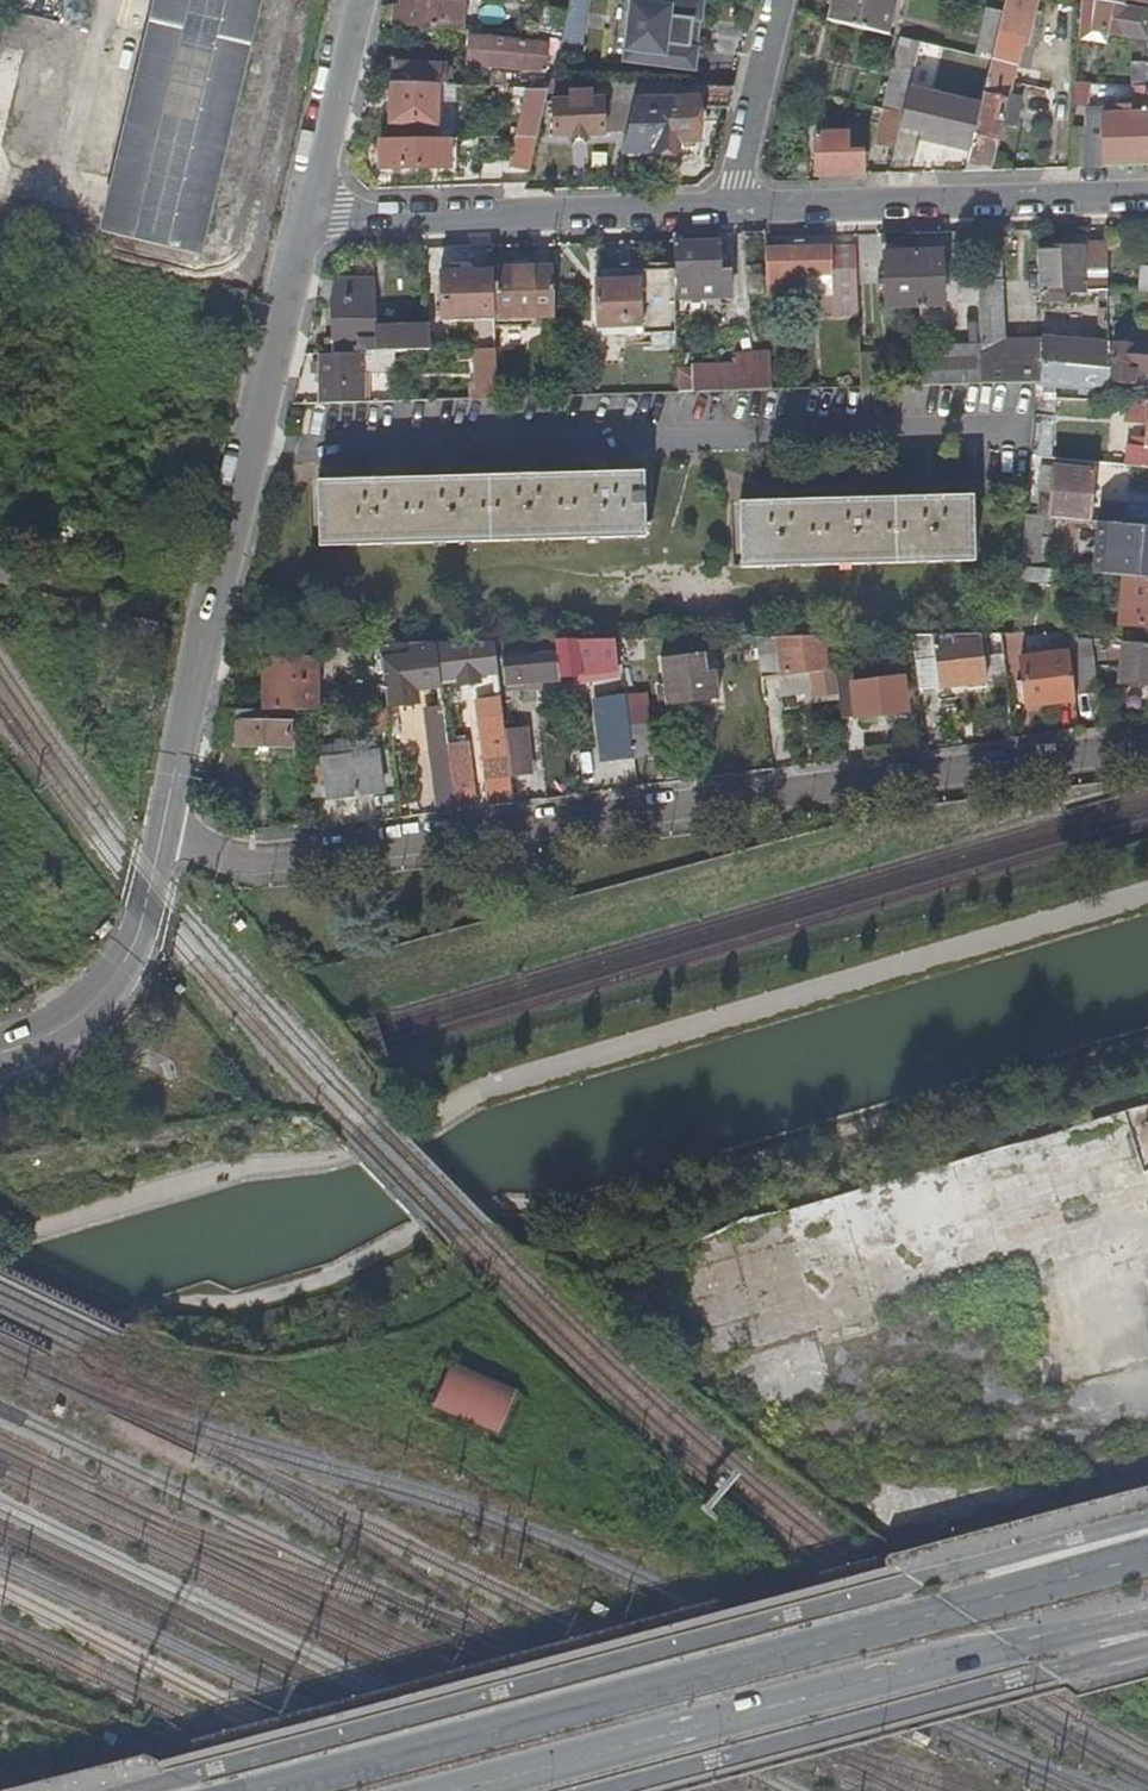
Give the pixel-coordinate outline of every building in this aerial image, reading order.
[(149,20),(98,231),(199,254),(258,0),(154,0),(149,20)] [(126,15),(149,20),(154,0),(129,0),(126,15)] [(396,6),(394,26),(460,31),(462,0),(402,0),(402,6),(396,6)] [(560,54),(585,56),(591,0),(571,0),(560,54)] [(623,60),(696,69),(699,47),(691,46),(694,21),(701,22),(704,0),(630,0),(623,60)] [(830,21),(888,35),(896,0),(835,0),(830,21)] [(1020,45),(1032,48),(1036,29),(1035,29),(1030,28),(1034,13),(1037,0),(1005,0),(1003,10),(996,40),(991,60),(980,106),(970,148),(965,171),(991,170),(1002,122),(1015,125),(1021,98),(1008,95),(1020,45)] [(1097,1),(1146,9),(1147,3),(1147,0),(1093,0),(1097,1)] [(1095,30),(1147,39),(1145,9),(1146,9),(1097,1),(1095,30)] [(537,36),(560,38),(567,10),(542,5),(537,36)] [(996,40),(1003,10),(987,7),(975,56),(991,60),(996,40)] [(545,42),(504,40),(504,39),(472,37),(470,63),(544,68),(545,42)] [(909,89),(920,43),(900,38),(884,111),(902,115),(909,89)] [(1147,87),(1147,72),(1147,62),(1132,63),(1133,88),(1147,87)] [(394,64),(393,83),(437,84),(446,84),(446,65),(394,64)] [(510,85),(510,73),(492,72),(491,85),(510,85)] [(613,101),(603,101),(605,132),(627,132),(639,83),(615,81),(613,101)] [(393,83),(391,139),(435,139),(437,84),(393,83)] [(697,120),(726,119),(734,87),(639,83),(627,132),(622,153),(651,153),(657,160),(675,160),(680,152),(698,152),(697,120)] [(1086,85),(1075,84),(1074,92),(1073,108),(1085,106),(1086,85)] [(527,97),(517,139),(535,139),(536,139),(548,88),(515,87),(514,93),(527,97)] [(1133,88),(1133,98),(1113,99),(1114,108),(1101,109),(1101,116),(1100,116),(1103,166),(1109,166),(1118,166),(1147,165),(1147,87),(1133,88)] [(980,106),(909,89),(902,115),(900,124),(923,130),(921,137),(970,148),(980,106)] [(603,101),(603,97),(592,98),(591,91),(572,92),(572,98),(555,99),(556,135),(605,132),(603,101)] [(877,142),(895,147),(898,132),(900,124),(902,115),(884,111),(877,142)] [(1069,168),(1091,167),(1090,116),(1072,117),(1069,168)] [(1103,166),(1100,116),(1090,116),(1091,167),(1103,166)] [(864,175),(863,152),(849,152),(847,134),(815,135),(816,176),(864,175)] [(863,152),(861,134),(847,134),(849,152),(863,152)] [(800,150),(801,136),(787,136),(787,150),(800,150)] [(449,167),(448,139),(435,139),(391,139),(380,139),(381,167),(449,167)] [(535,139),(517,139),(511,167),(528,171),(535,140),(535,139)] [(719,276),(718,244),(674,245),(674,271),(675,298),(730,296),(729,276),(719,276)] [(839,269),(856,269),(855,247),(832,248),(832,254),(838,254),(839,269)] [(835,318),(857,318),(856,269),(839,269),(838,254),(832,254),(832,248),(764,252),(766,297),(809,295),(808,278),(833,276),(834,294),(835,318)] [(1096,303),(1107,303),(1106,290),(1107,290),(1105,249),(1082,251),(1038,251),(1040,305),(1066,305),(1066,296),(1097,296),(1096,303)] [(920,308),(943,308),(940,253),(917,254),(920,308)] [(885,255),(885,279),(886,286),(887,310),(920,308),(917,254),(885,255)] [(1138,294),(1147,294),(1147,269),(1140,268),(1138,294)] [(553,270),(492,272),(494,319),(554,317),(553,270)] [(639,271),(640,279),(642,329),(642,334),(676,334),(675,298),(674,271),(639,271)] [(441,322),(494,320),(494,319),(492,272),(440,273),(441,322)] [(596,280),(598,330),(642,329),(640,279),(621,279),(621,275),(601,276),(600,280),(596,280)] [(808,278),(809,295),(834,294),(833,276),(808,278)] [(331,302),(333,286),(322,283),(317,302),(331,302)] [(331,302),(333,356),(394,354),(429,353),(428,324),(375,326),(373,285),(334,284),(333,286),(331,302)] [(1001,285),(977,285),(980,349),(982,385),(1036,384),(1040,383),(1040,364),(1109,370),(1109,365),(1108,344),(1108,342),(1052,338),(1051,344),(1039,343),(1039,345),(1004,346),(1001,285)] [(1114,344),(1113,365),(1109,365),(1109,370),(1109,385),(1128,387),(1130,367),(1147,369),(1147,347),(1114,344)] [(980,349),(919,351),(920,387),(982,385),(980,349)] [(474,352),(475,401),(496,400),(495,351),(474,352)] [(395,376),(394,354),(333,356),(321,357),(321,365),(314,366),(314,375),(321,375),(321,406),(364,404),(364,377),(395,376)] [(769,391),(768,356),(732,357),(732,364),(733,391),(769,391)] [(859,357),(860,389),(890,388),(889,356),(859,357)] [(733,391),(732,364),(692,365),(694,392),(733,391)] [(1040,383),(1044,383),(1109,391),(1109,385),(1109,370),(1040,364),(1040,383)] [(1128,387),(1135,387),(1137,375),(1147,376),(1147,369),(1130,367),(1128,387)] [(1044,383),(1040,383),(1036,384),(1034,400),(1042,401),(1044,383)] [(1145,468),(1147,469),(1147,427),(1146,448),(1129,446),(1128,465),(1145,466),(1145,468)] [(1044,450),(1031,448),(1030,458),(1042,459),(1043,459),(1044,450)] [(1040,474),(1042,459),(1030,458),(1029,473),(1040,474)] [(1055,468),(1051,519),(1054,519),(1089,523),(1093,472),(1055,468)] [(643,474),(610,475),(595,476),(534,477),(519,478),(458,479),(442,480),(382,481),(365,482),(317,483),(319,550),(645,540),(645,532),(651,532),(651,524),(644,525),(643,474)] [(972,498),(941,499),(925,500),(864,501),(848,502),(788,504),(772,504),(739,505),(741,569),(974,562),(972,498)] [(1124,526),(1147,528),(1147,505),(1127,504),(1124,526)] [(1053,535),(1053,531),(1054,519),(1051,519),(1025,516),(1021,568),(1032,569),(1049,571),(1049,563),(1040,563),(1042,534),(1053,535)] [(1088,534),(1089,523),(1054,519),(1053,531),(1088,534)] [(1124,526),(1097,523),(1093,575),(1125,578),(1147,580),(1147,528),(1124,526)] [(1020,579),(1031,581),(1032,569),(1021,568),(1020,579)] [(1049,583),(1050,571),(1049,571),(1032,569),(1031,581),(1049,583)] [(1125,578),(1120,625),(1145,628),(1145,634),(1147,634),(1147,580),(1125,578)] [(985,682),(980,636),(911,637),(918,690),(985,682)] [(831,638),(756,639),(761,679),(778,677),(780,699),(804,696),(805,707),(839,702),(838,692),(834,666),(833,653),(831,638)] [(847,651),(846,647),(845,638),(831,638),(833,653),(847,651)] [(1095,692),(1087,640),(1066,638),(1068,654),(1072,696),(1095,692)] [(557,672),(565,671),(573,670),(573,676),(617,670),(614,641),(553,643),(557,672)] [(505,685),(532,682),(540,682),(558,680),(557,672),(553,643),(493,644),(496,662),(502,661),(505,685)] [(1122,643),(1118,683),(1147,686),(1147,646),(1122,643)] [(474,700),(487,809),(513,806),(510,775),(505,736),(496,662),(493,644),(434,645),(439,680),(486,674),(489,698),(474,700)] [(434,645),(388,645),(394,686),(439,680),(434,645)] [(847,651),(833,653),(834,666),(850,664),(852,664),(850,646),(846,647),(847,651)] [(1028,708),(1073,702),(1072,696),(1068,654),(1022,659),(1028,708)] [(661,662),(664,687),(667,705),(716,699),(713,674),(705,675),(702,657),(661,662)] [(263,662),(263,712),(302,712),(316,712),(316,663),(263,662)] [(853,685),(850,664),(834,666),(838,692),(839,702),(842,721),(906,713),(901,679),(853,685)] [(565,671),(557,672),(558,680),(561,699),(568,698),(565,671)] [(603,764),(632,760),(624,687),(616,688),(617,698),(596,701),(603,764)] [(667,705),(664,687),(657,688),(659,706),(667,705)] [(263,724),(263,712),(235,712),(237,748),(289,748),(290,724),(263,724)] [(374,736),(389,734),(387,713),(371,713),(374,736)] [(633,729),(636,760),(654,758),(650,727),(633,729)] [(457,731),(445,732),(447,747),(449,747),(459,746),(457,731)] [(431,743),(440,816),(455,814),(447,747),(445,732),(431,734),(432,743),(431,743)] [(505,736),(510,775),(529,773),(524,733),(505,736)] [(467,745),(459,746),(449,747),(457,814),(472,812),(469,783),(472,783),(467,745)] [(323,763),(327,801),(381,793),(377,756),(323,763)] [(434,1407),(498,1433),(516,1390),(451,1364),(434,1407)] [(937,1679),(935,1670),(921,1673),(931,1681),(937,1679)] [(805,1715),(802,1705),(778,1711),(793,1718),(805,1715)] [(585,1767),(582,1763),(569,1767),(578,1771),(582,1772),(584,1770),(585,1767)]
